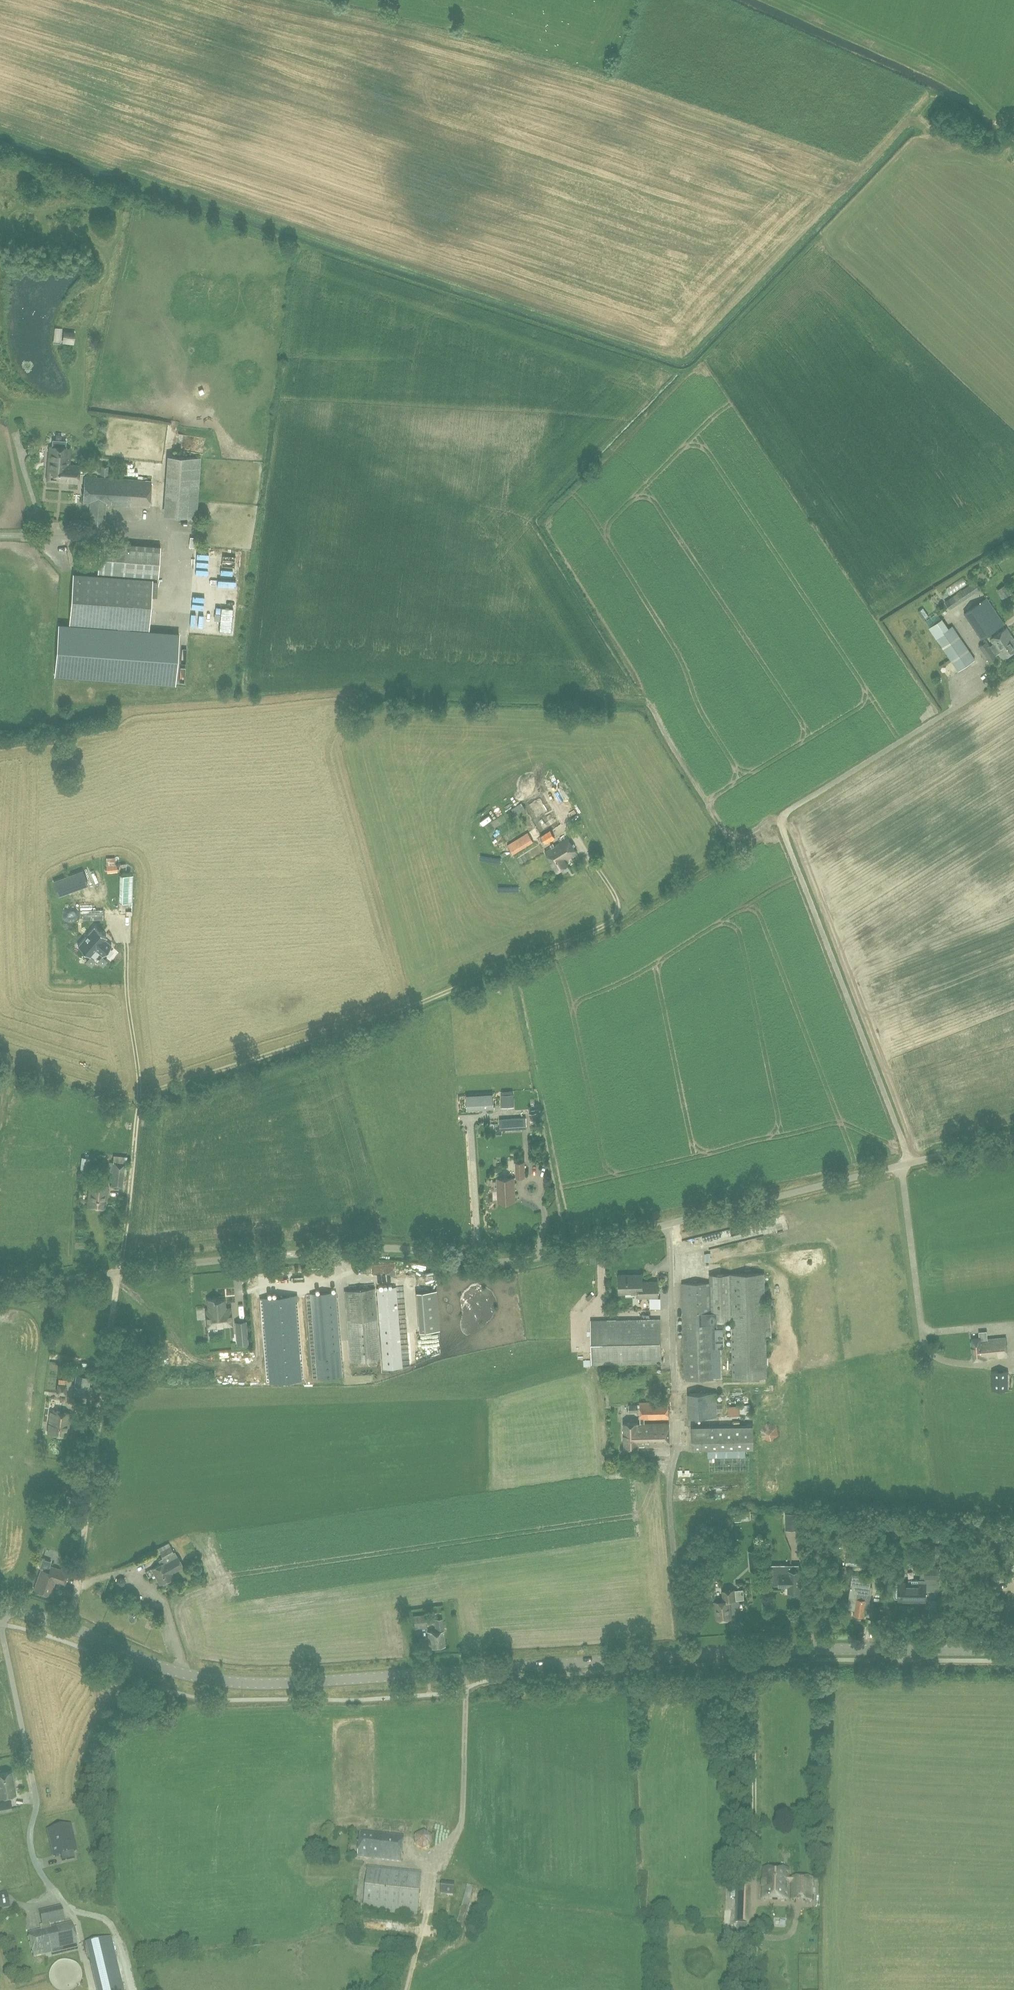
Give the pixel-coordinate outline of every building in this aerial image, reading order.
[(56,480),(78,482),(80,465),(69,464),(69,457),(66,457),(67,448),(50,447),(49,456),(51,456),(51,463),(48,463),(48,470),(57,471),(56,480)] [(32,450),(32,461),(41,461),(42,450),(32,450)] [(151,481),(85,477),(83,502),(90,502),(90,511),(83,511),(83,516),(90,516),(89,528),(104,529),(106,503),(149,506),(151,481)] [(167,509),(183,509),(184,478),(168,478),(167,509)] [(98,573),(158,577),(160,546),(100,542),(98,573)] [(152,579),(73,573),(69,623),(148,629),(152,579)] [(972,581),(947,604),(952,608),(976,586),(972,581)] [(1004,624),(987,598),(966,612),(983,638),(1004,624)] [(227,609),(224,615),(229,618),(233,611),(227,609)] [(974,659),(952,627),(953,626),(949,622),(942,627),(934,633),(937,637),(936,638),(958,670),(974,659)] [(175,683),(178,633),(59,624),(55,675),(175,683)] [(990,639),(993,644),(990,646),(986,641),(979,646),(988,660),(996,655),(995,654),(999,652),(1003,658),(1013,651),(1013,639),(1006,628),(990,639)] [(522,803),(512,809),(516,815),(525,808),(522,803)] [(535,829),(508,846),(513,854),(540,837),(535,829)] [(551,830),(540,837),(545,843),(555,837),(551,830)] [(567,838),(545,852),(556,871),(567,865),(564,860),(577,853),(567,838)] [(106,858),(107,865),(107,873),(117,872),(116,864),(115,864),(115,857),(106,858)] [(59,896),(88,885),(83,871),(54,881),(59,896)] [(118,877),(119,906),(131,906),(130,876),(118,877)] [(104,939),(106,937),(95,927),(78,946),(90,956),(96,949),(103,956),(112,946),(104,939)] [(477,1109),(489,1108),(488,1096),(464,1098),(465,1105),(477,1105),(477,1109)] [(526,1117),(508,1118),(509,1130),(527,1129),(526,1117)] [(80,1173),(89,1174),(91,1158),(81,1157),(80,1173)] [(537,1166),(537,1161),(527,1161),(527,1172),(542,1173),(542,1166),(537,1166)] [(112,1186),(122,1187),(124,1164),(115,1162),(112,1186)] [(516,1178),(525,1177),(524,1162),(515,1163),(516,1178)] [(497,1179),(498,1202),(515,1201),(514,1178),(497,1179)] [(108,1185),(90,1183),(87,1206),(103,1208),(105,1194),(107,1194),(108,1185)] [(764,1273),(730,1274),(710,1275),(710,1283),(711,1320),(713,1379),(717,1378),(716,1348),(724,1348),(723,1323),(719,1323),(719,1320),(731,1320),(733,1378),(767,1377),(765,1327),(770,1326),(770,1309),(765,1309),(764,1273)] [(643,1282),(642,1274),(619,1275),(619,1293),(639,1292),(639,1297),(658,1297),(658,1281),(643,1282)] [(713,1379),(711,1320),(710,1283),(682,1284),(685,1379),(713,1379)] [(377,1288),(384,1368),(402,1367),(395,1287),(377,1288)] [(381,1360),(377,1319),(375,1289),(346,1291),(351,1362),(381,1360)] [(437,1289),(417,1290),(419,1332),(439,1331),(437,1289)] [(311,1294),(316,1354),(318,1379),(342,1377),(335,1292),(311,1294)] [(291,1302),(297,1301),(297,1295),(267,1298),(274,1382),(297,1380),(291,1302)] [(209,1310),(206,1310),(207,1327),(232,1325),(230,1308),(225,1309),(224,1301),(216,1301),(216,1299),(208,1300),(209,1310)] [(201,1308),(194,1308),(194,1318),(202,1318),(201,1308)] [(660,1319),(591,1320),(592,1364),(661,1363),(660,1319)] [(237,1336),(245,1336),(244,1322),(236,1323),(237,1336)] [(1008,1356),(1006,1337),(987,1339),(986,1331),(978,1332),(979,1338),(971,1339),(974,1361),(987,1360),(987,1359),(1008,1356)] [(1008,1390),(1008,1371),(992,1371),(992,1390),(1008,1390)] [(77,1375),(73,1396),(93,1399),(95,1389),(89,1388),(91,1377),(77,1375)] [(715,1393),(689,1393),(689,1417),(715,1417),(715,1393)] [(748,1404),(732,1404),(732,1398),(725,1398),(725,1417),(749,1416),(748,1404)] [(668,1401),(640,1402),(640,1424),(638,1424),(638,1423),(624,1423),(624,1448),(638,1447),(638,1446),(669,1445),(669,1423),(644,1424),(644,1419),(669,1418),(668,1401)] [(48,1433),(69,1436),(72,1413),(51,1410),(48,1433)] [(753,1426),(692,1427),(693,1450),(753,1448),(753,1426)] [(803,1513),(786,1513),(786,1529),(798,1530),(798,1528),(803,1528),(803,1513)] [(734,1522),(736,1540),(745,1539),(744,1521),(734,1522)] [(172,1573),(183,1567),(177,1555),(175,1556),(170,1547),(160,1552),(163,1557),(159,1559),(161,1563),(151,1569),(160,1585),(174,1578),(172,1573)] [(856,1555),(847,1554),(847,1565),(861,1566),(861,1560),(856,1559),(856,1555)] [(69,1572),(51,1566),(51,1568),(50,1567),(51,1562),(43,1559),(40,1567),(42,1568),(42,1569),(41,1569),(34,1590),(50,1595),(55,1581),(65,1585),(69,1572)] [(780,1571),(780,1564),(771,1564),(771,1585),(779,1585),(779,1586),(788,1586),(788,1592),(801,1592),(801,1571),(799,1571),(799,1567),(788,1567),(788,1571),(780,1571)] [(939,1566),(925,1566),(925,1578),(939,1578),(939,1566)] [(848,1601),(856,1602),(854,1615),(864,1617),(864,1611),(868,1612),(872,1586),(870,1586),(872,1576),(852,1574),(848,1601)] [(899,1583),(898,1600),(926,1601),(926,1580),(909,1580),(909,1583),(899,1583)] [(746,1596),(755,1596),(755,1586),(746,1587),(746,1596)] [(716,1603),(717,1619),(731,1618),(729,1601),(736,1600),(734,1589),(722,1590),(723,1602),(716,1603)] [(415,1628),(427,1627),(425,1614),(413,1616),(415,1628)] [(428,1632),(429,1647),(445,1646),(443,1618),(435,1619),(435,1631),(428,1632)] [(0,1774),(0,1797),(16,1794),(12,1772),(0,1774)] [(59,1790),(43,1793),(52,1829),(67,1825),(59,1790)] [(0,1803),(0,1812),(12,1810),(10,1801),(0,1803)] [(75,1851),(73,1843),(71,1843),(67,1826),(53,1830),(54,1836),(55,1838),(51,1839),(55,1855),(60,1854),(62,1861),(75,1858),(73,1851),(75,1851)] [(424,1830),(410,1836),(415,1850),(430,1845),(424,1830)] [(360,1832),(358,1857),(401,1862),(404,1836),(360,1832)] [(421,1872),(368,1866),(363,1908),(417,1914),(421,1872)] [(788,1870),(763,1869),(762,1898),(787,1900),(788,1882),(792,1882),(791,1900),(811,1901),(812,1879),(788,1878),(788,1870)] [(453,1895),(455,1883),(442,1881),(441,1894),(453,1895)] [(735,1923),(748,1923),(749,1884),(737,1884),(735,1923)] [(0,1894),(0,1906),(0,1907),(9,1905),(6,1893),(0,1894)] [(465,1911),(469,1897),(462,1895),(458,1909),(465,1911)] [(60,1906),(39,1911),(43,1930),(28,1933),(34,1956),(51,1952),(77,1946),(72,1923),(50,1928),(49,1924),(64,1921),(60,1906)] [(56,1989),(84,1989),(80,1950),(52,1953),(56,1989)] [(114,1955),(90,1960),(97,1989),(123,1989),(114,1955)]
